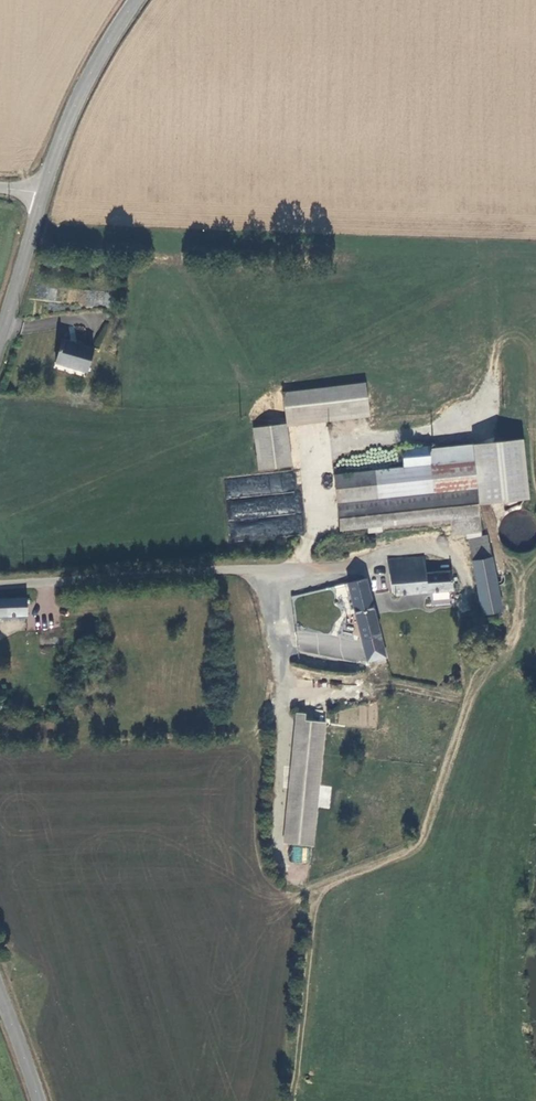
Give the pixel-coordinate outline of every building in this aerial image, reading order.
[(116,263),(94,262),(94,269),(116,270),(116,263)] [(79,371),(87,340),(63,334),(55,365),(79,371)] [(366,381),(281,390),(285,420),(369,412),(366,381)] [(290,465),(285,423),(252,427),(257,469),(290,465)] [(465,454),(464,440),(423,445),(424,458),(465,454)] [(424,458),(423,445),(422,441),(395,445),(395,446),(397,461),(424,458)] [(371,493),(468,484),(465,454),(424,458),(397,461),(326,469),(329,498),(371,493)] [(297,472),(225,478),(231,541),(303,535),(297,472)] [(473,527),(468,484),(371,493),(329,498),(332,525),(359,523),(360,528),(374,526),(373,521),(442,513),(444,530),(473,527)] [(463,536),(466,558),(487,554),(484,540),(483,533),(463,536)] [(448,588),(445,567),(418,570),(415,554),(381,558),(386,594),(448,588)] [(476,613),(496,610),(487,554),(466,558),(473,597),(476,613)] [(381,663),(359,578),(342,582),(362,662),(370,660),(372,665),(381,663)] [(1,592),(0,593),(0,613),(21,612),(20,595),(1,596),(1,592)] [(476,613),(473,597),(464,599),(466,615),(476,613)] [(295,719),(297,719),(284,843),(314,846),(325,721),(305,720),(306,712),(296,712),(295,719)] [(307,863),(308,847),(292,846),(291,862),(307,863)]
